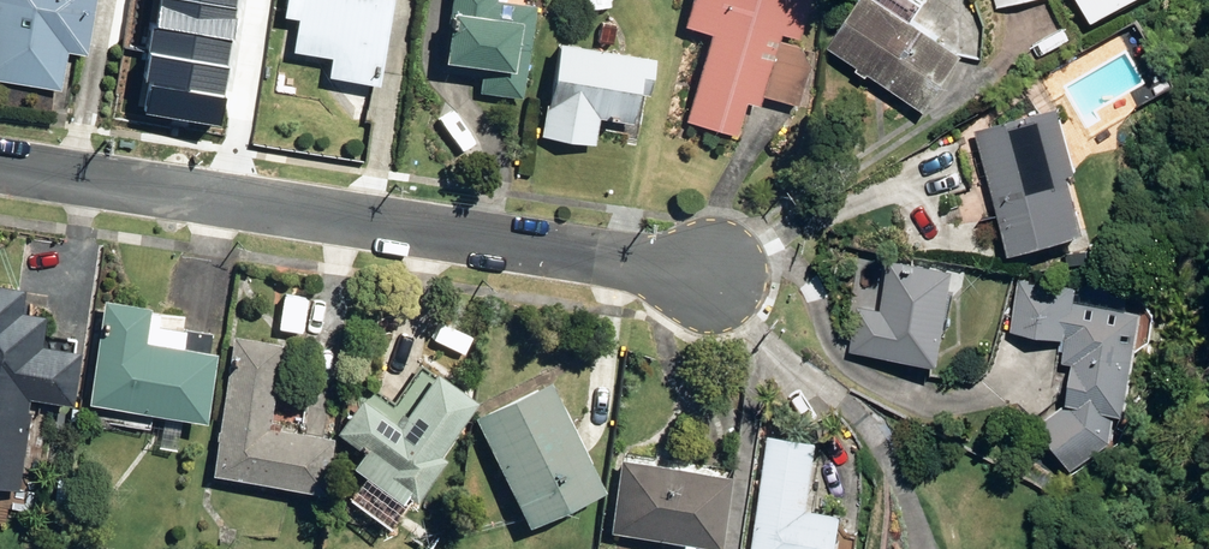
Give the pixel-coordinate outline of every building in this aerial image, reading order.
[(63,86),(69,47),(88,50),(96,0),(0,0),(0,77),(63,86)] [(227,68),(236,8),(181,0),(161,0),(153,57),(227,68)] [(236,8),(237,0),(181,0),(236,8)] [(382,79),(393,0),(291,0),(290,10),(304,13),(296,67),(382,79)] [(526,95),(537,0),(454,0),(446,68),(485,73),(482,91),(526,95)] [(741,129),(749,98),(762,102),(765,90),(803,99),(813,61),(803,41),(780,34),(782,28),(800,33),(808,0),(696,0),(691,22),(715,29),(692,117),(741,129)] [(934,105),(970,50),(893,0),(865,0),(837,43),(934,105)] [(1100,17),(1132,0),(1091,0),(1100,17)] [(549,132),(598,139),(602,112),(635,117),(639,87),(654,89),(659,51),(563,36),(549,132)] [(153,57),(145,111),(219,122),(227,68),(153,57)] [(1054,110),(976,133),(1013,257),(1091,233),(1054,110)] [(856,349),(952,361),(963,263),(892,255),(886,305),(862,302),(856,349)] [(1048,420),(1082,465),(1122,434),(1126,407),(1141,408),(1154,306),(1079,297),(1081,284),(1022,276),(1016,329),(1071,336),(1068,362),(1081,363),(1077,398),(1048,420)] [(75,400),(83,346),(45,340),(49,310),(26,307),(29,283),(0,279),(0,476),(22,480),(35,393),(75,400)] [(105,296),(91,400),(210,415),(219,346),(147,337),(152,302),(105,296)] [(217,473),(326,488),(334,433),(272,423),(285,340),(238,333),(217,473)] [(409,489),(419,496),(450,452),(444,448),(481,395),(442,367),(404,420),(366,394),(342,426),(370,447),(358,463),(405,496),(409,489)] [(482,412),(535,520),(608,484),(554,376),(482,412)] [(847,509),(816,504),(825,438),(776,431),(761,548),(842,548),(847,509)] [(618,530),(724,542),(733,471),(627,458),(618,530)]
